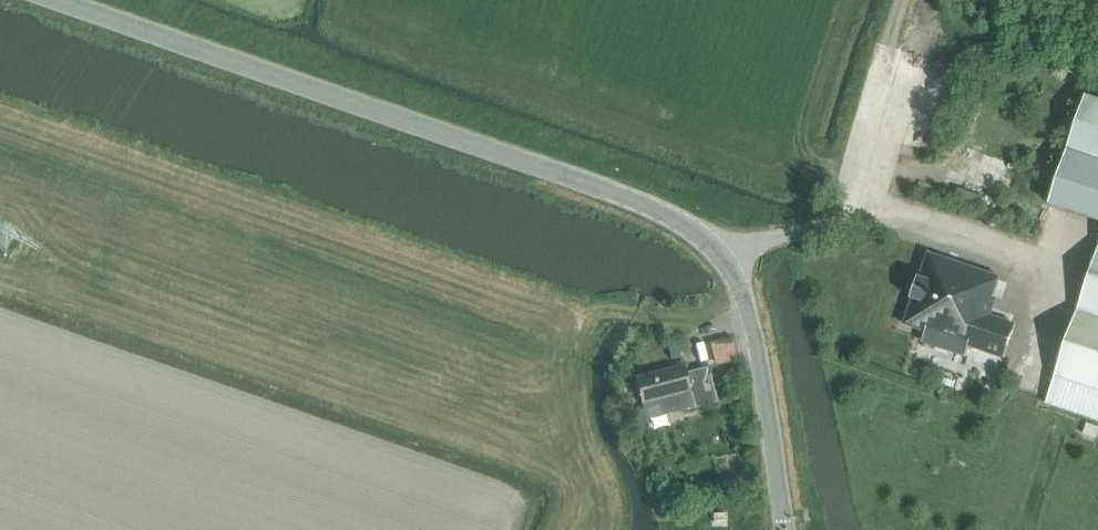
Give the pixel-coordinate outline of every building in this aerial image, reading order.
[(1086,97),(1050,204),(1097,221),(1097,101),(1086,97)] [(927,129),(932,110),(920,107),(915,126),(927,129)] [(1097,422),(1097,249),(1047,404),(1097,422)] [(993,297),(1000,278),(928,254),(920,279),(919,279),(911,300),(913,300),(904,325),(925,332),(969,347),(1004,359),(1015,325),(990,317),(997,299),(993,297)] [(643,410),(663,405),(664,411),(678,407),(685,411),(717,403),(708,369),(686,374),(684,366),(635,378),(643,410)] [(727,522),(726,514),(713,515),(714,522),(727,522)]
